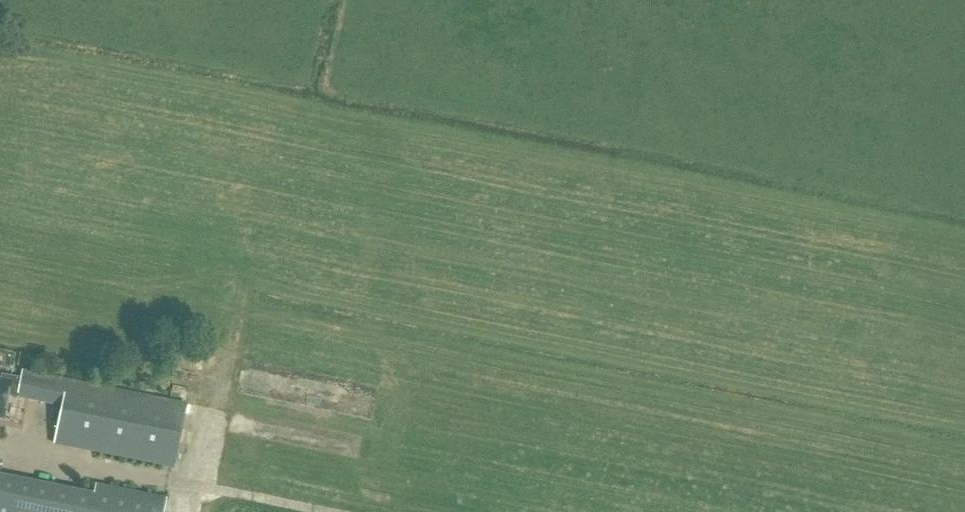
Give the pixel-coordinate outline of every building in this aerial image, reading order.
[(63,407),(55,444),(174,468),(187,404),(23,371),(21,379),(10,377),(8,384),(0,382),(0,420),(2,420),(8,393),(18,395),(17,398),(63,407)] [(168,499),(95,484),(94,494),(0,475),(0,511),(165,511),(168,499)]
